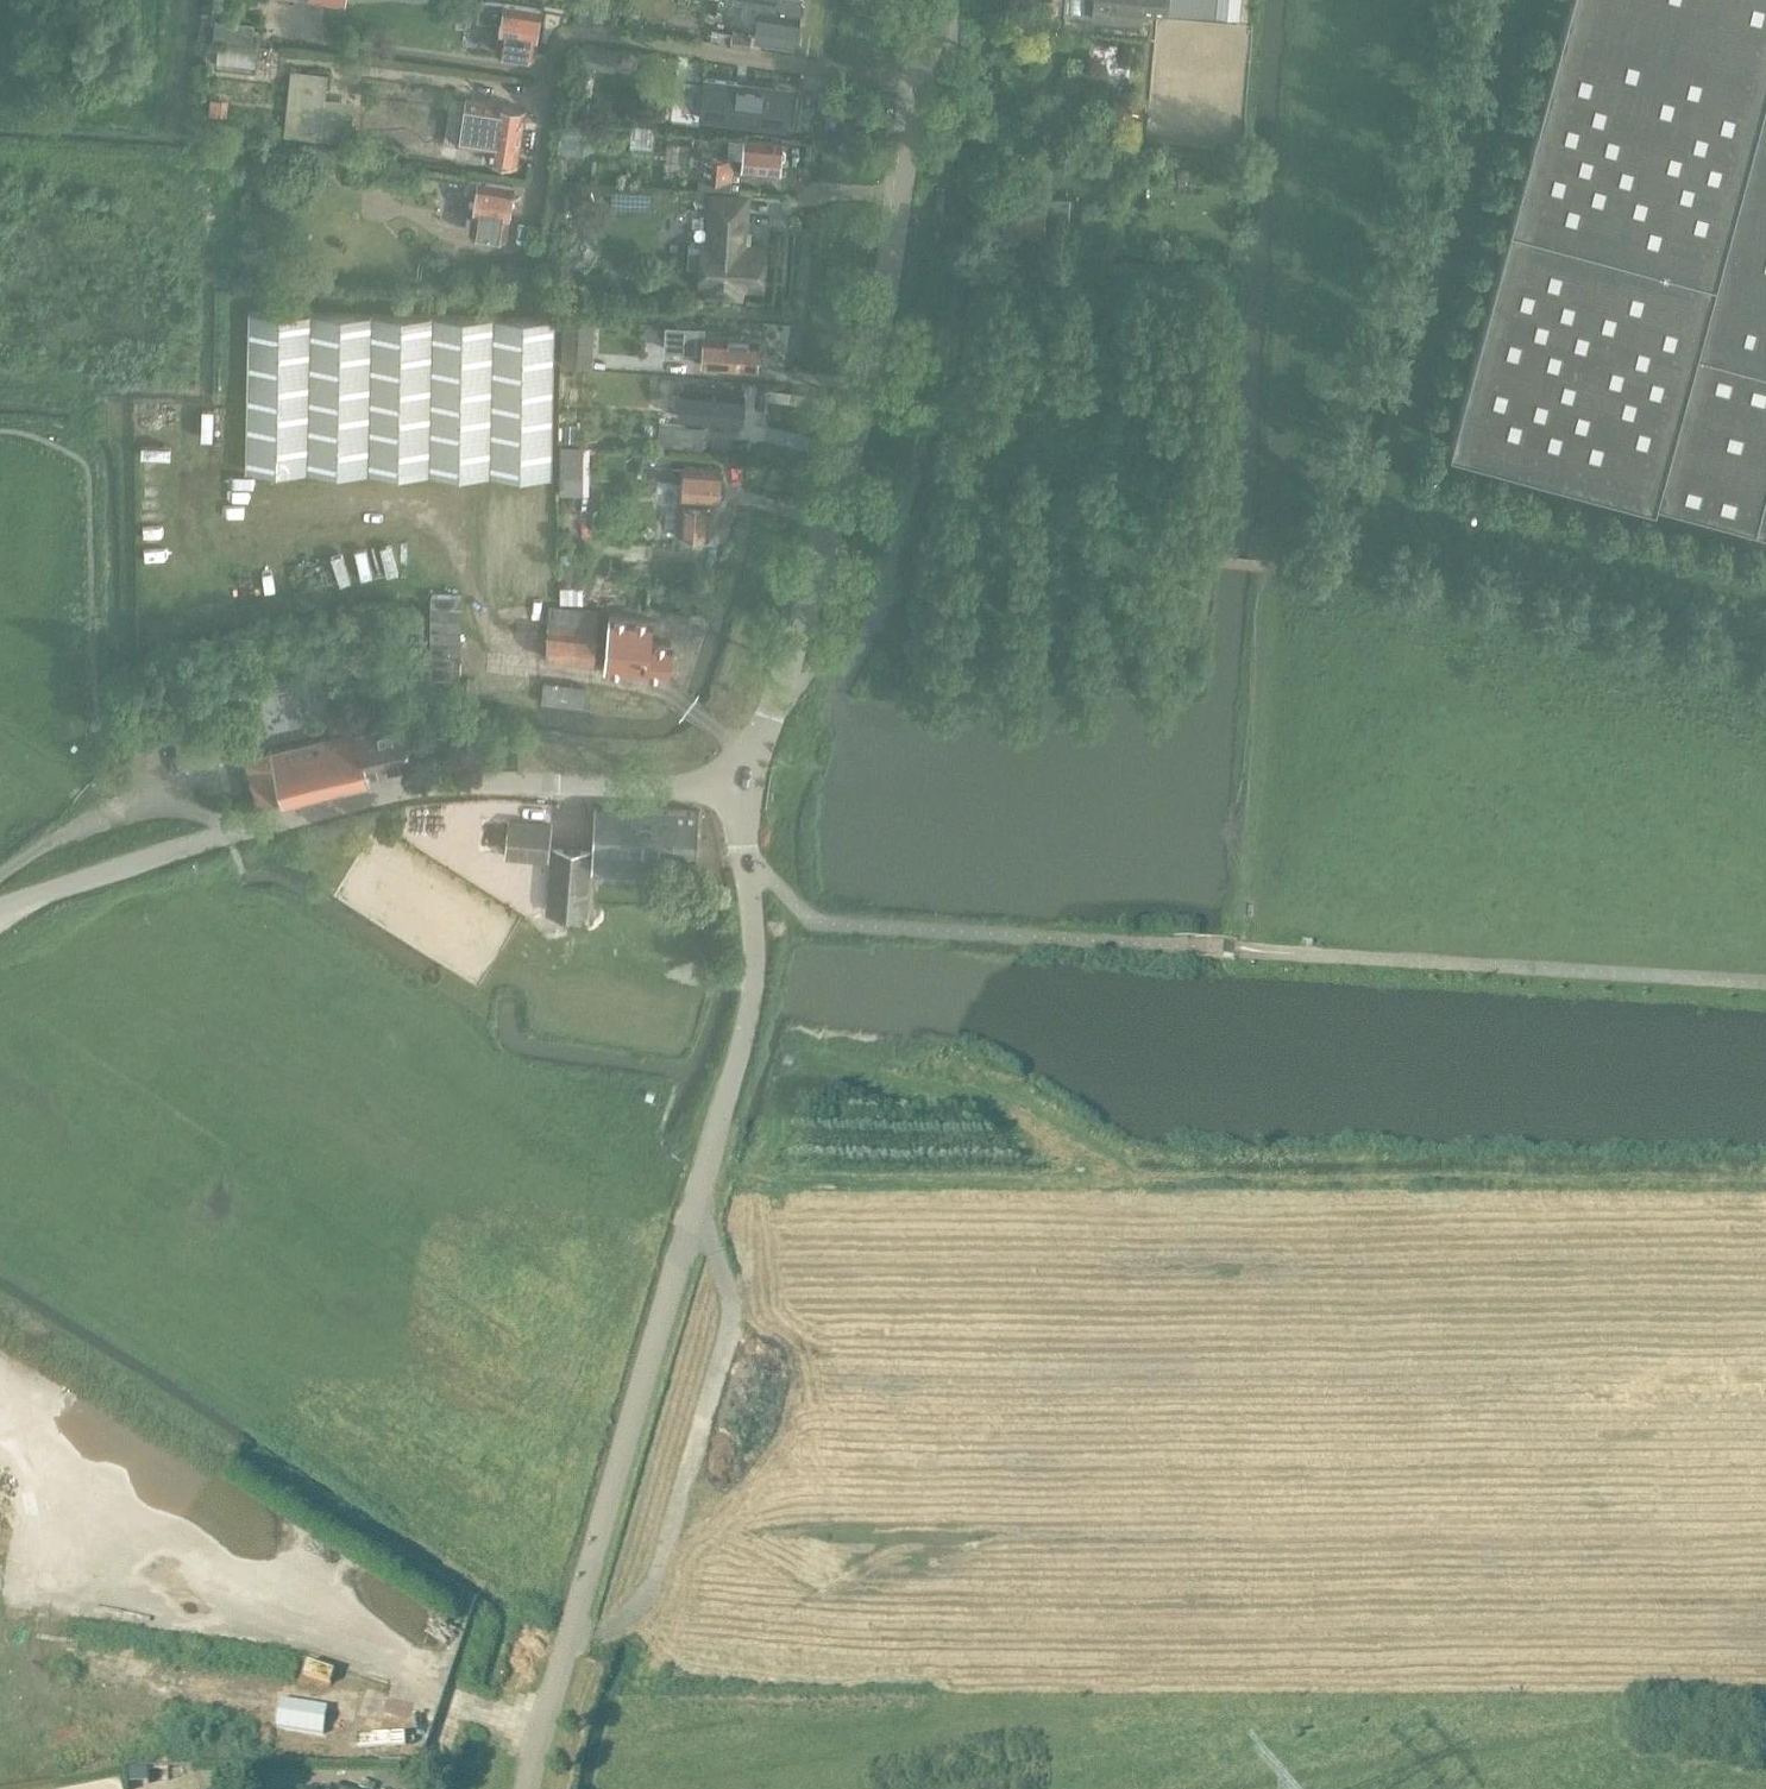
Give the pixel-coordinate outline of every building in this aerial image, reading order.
[(591,25),(593,5),(588,4),(589,0),(581,0),(578,24),(591,25)] [(801,1),(801,0),(763,0),(756,41),(793,47),(798,18),(804,13),(805,5),(801,1)] [(1169,0),(1095,0),(1095,6),(1117,8),(1116,21),(1141,23),(1142,10),(1167,13),(1169,0)] [(1450,445),(1655,501),(1765,90),(1765,0),(1570,0),(1450,445)] [(541,11),(482,1),(480,13),(503,17),(498,50),(522,54),(534,56),(536,41),(541,11)] [(733,32),(703,27),(701,40),(721,43),(720,46),(749,51),(751,42),(732,39),(733,32)] [(616,52),(585,48),(583,65),(614,69),(616,52)] [(291,74),(284,139),(347,146),(351,106),(324,103),(327,78),(291,74)] [(707,81),(707,84),(689,81),(685,108),(703,110),(702,117),(784,128),(788,98),(734,91),(735,85),(707,81)] [(1655,501),(1765,530),(1765,90),(1655,501)] [(498,107),(499,104),(468,99),(460,145),(490,150),(488,162),(516,166),(525,111),(498,107)] [(653,108),(651,121),(669,124),(670,110),(653,108)] [(783,144),(730,137),(727,157),(690,153),(688,175),(703,176),(701,187),(739,191),(742,170),(780,175),(781,162),(785,159),(787,151),(783,148),(783,144)] [(417,193),(422,159),(378,152),(377,154),(356,151),(351,182),(417,193)] [(514,189),(466,182),(463,195),(476,197),(471,232),(506,238),(514,189)] [(687,269),(700,270),(699,286),(707,286),(706,295),(717,295),(717,298),(723,298),(723,296),(739,297),(739,288),(762,290),(764,250),(742,248),(745,199),(712,197),(709,248),(689,247),(687,269)] [(556,320),(250,314),(246,472),(552,479),(556,320)] [(562,365),(593,367),(596,319),(565,317),(562,365)] [(667,328),(666,349),(703,351),(702,366),(757,369),(759,338),(703,335),(704,330),(667,328)] [(743,381),(723,379),(722,390),(695,388),(693,403),(705,404),(704,421),(739,423),(739,421),(747,419),(747,411),(741,406),(743,381)] [(659,424),(657,448),(703,451),(704,428),(659,424)] [(586,449),(563,448),(562,496),(584,496),(586,449)] [(725,484),(720,481),(721,470),(671,467),(672,453),(644,452),(643,465),(645,465),(644,478),(670,479),(670,480),(682,481),(680,498),(682,498),(680,536),(706,537),(708,499),(719,500),(719,496),(725,493),(725,484)] [(584,549),(563,548),(561,602),(582,603),(584,549)] [(460,595),(428,595),(428,678),(460,678),(460,595)] [(594,664),(598,610),(551,606),(547,660),(594,664)] [(652,621),(609,617),(604,670),(668,676),(671,644),(650,642),(652,621)] [(588,686),(545,682),(542,704),(586,709),(588,686)] [(415,767),(404,722),(248,758),(260,805),(283,800),(284,806),(372,785),(370,778),(415,767)] [(698,811),(600,808),(598,854),(697,857),(698,811)] [(548,844),(550,825),(511,821),(510,840),(548,844)] [(549,911),(586,914),(591,853),(554,849),(549,911)]
